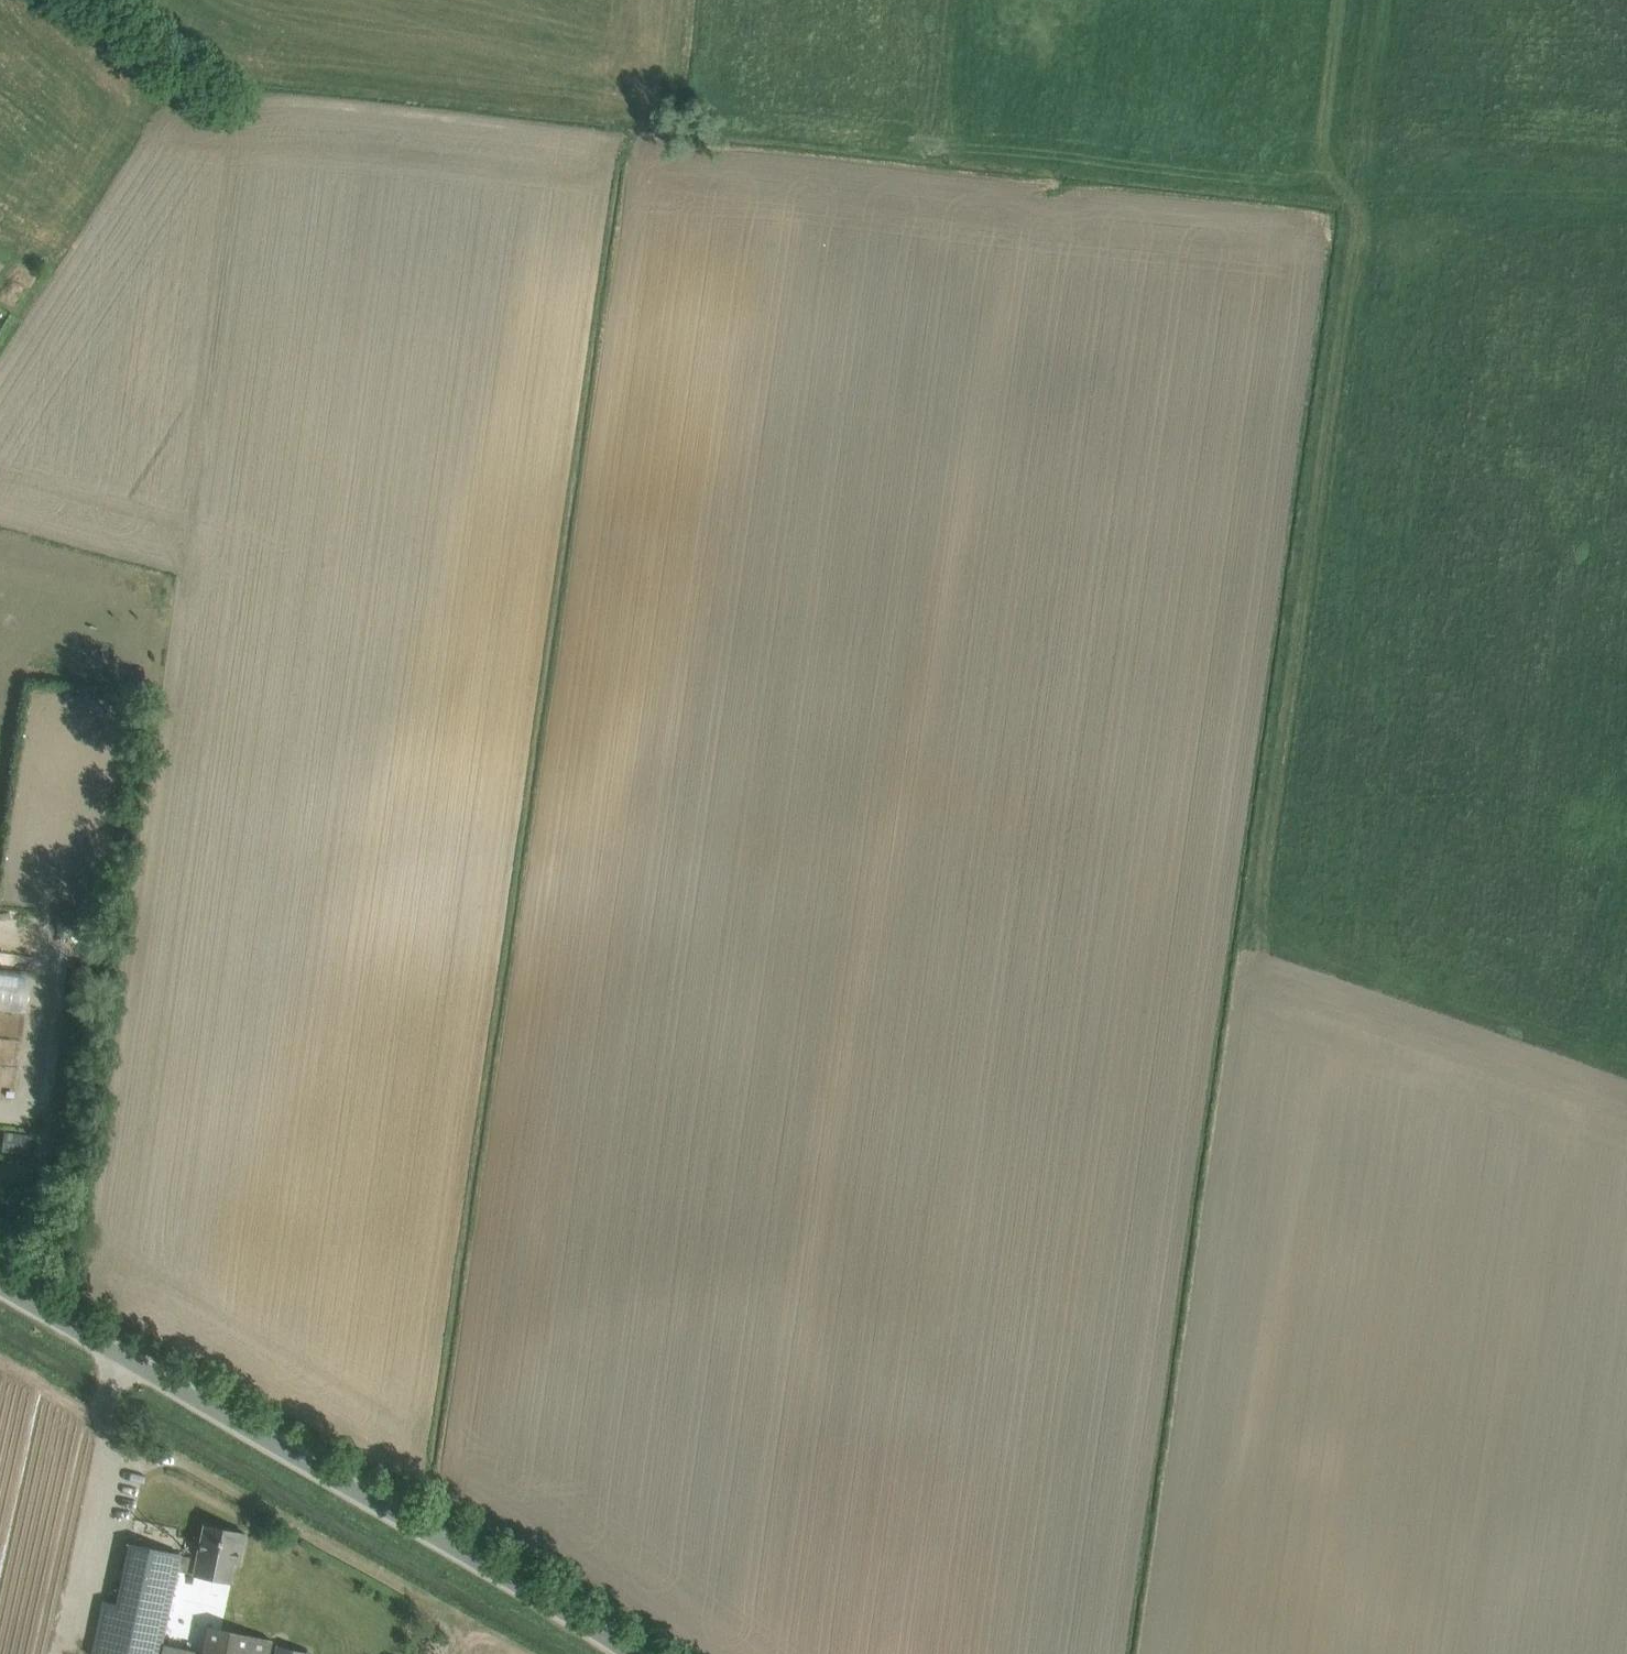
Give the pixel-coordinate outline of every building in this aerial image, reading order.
[(103,1601),(92,1653),(160,1653),(177,1571),(193,1574),(193,1575),(229,1582),(233,1563),(239,1564),(245,1534),(203,1525),(196,1559),(180,1555),(181,1554),(129,1543),(116,1604),(103,1601)] [(207,1627),(202,1653),(269,1653),(272,1641),(207,1627)]
